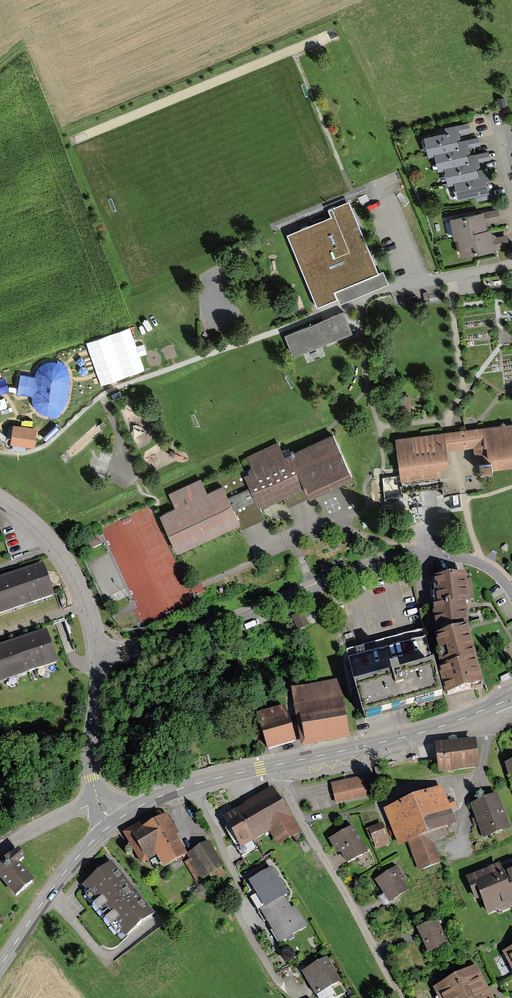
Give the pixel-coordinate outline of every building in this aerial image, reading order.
[(434,155),(459,149),(457,142),(457,140),(460,139),(459,134),(471,132),(469,123),(444,129),(445,133),(424,138),(428,158),(435,157),(434,155)] [(444,170),(469,164),(467,156),(467,154),(470,153),(469,149),(481,146),(479,137),(457,142),(459,149),(434,155),(435,157),(438,173),(445,171),(444,170)] [(454,184),(479,179),(477,171),(477,169),(480,168),(479,163),(491,161),(489,152),(467,156),(469,164),(444,170),(445,171),(448,187),(455,186),(454,184)] [(479,179),(454,184),(455,186),(458,201),(475,198),(476,202),(492,198),(490,189),(487,190),(485,182),(489,181),(487,169),(477,171),(479,179)] [(348,199),(327,208),(330,214),(286,233),(317,306),(338,298),(334,289),(344,285),(379,272),(348,199)] [(473,234),(487,231),(486,228),(488,228),(490,224),(501,222),(499,209),(481,213),(481,214),(450,220),(454,241),(457,241),(474,237),(473,234)] [(457,241),(460,258),(495,252),(495,250),(509,247),(507,235),(496,237),(493,235),(492,235),(491,231),(487,231),(473,234),(474,237),(457,241)] [(383,270),(379,272),(334,289),(338,298),(339,302),(388,282),(383,270)] [(344,310),(285,334),(294,356),(329,342),(353,332),(344,310)] [(410,395),(401,395),(402,410),(411,410),(410,395)] [(36,426),(13,424),(11,441),(34,445),(36,426)] [(474,450),(477,471),(482,470),(482,472),(511,469),(511,426),(472,430),(474,450)] [(474,450),(472,430),(396,440),(401,484),(442,479),(441,471),(450,469),(448,453),(474,450)] [(252,470),(248,472),(250,476),(245,478),(249,488),(259,508),(263,509),(303,491),(309,503),(355,482),(334,434),(285,456),(279,442),(246,457),(252,470)] [(175,509),(159,517),(177,554),(240,524),(242,528),(264,518),(259,508),(249,488),(229,498),(224,487),(209,494),(201,479),(168,496),(175,509)] [(55,593),(43,560),(19,568),(0,575),(0,613),(55,593)] [(466,574),(433,578),(436,604),(432,605),(435,632),(470,628),(467,604),(471,604),(470,599),(475,599),(472,578),(467,579),(466,574)] [(59,661),(47,628),(23,636),(0,644),(0,682),(59,661)] [(468,628),(434,638),(443,669),(440,669),(447,695),(484,684),(468,628)] [(427,635),(348,656),(364,717),(443,696),(427,635)] [(338,678),(291,686),(302,745),(349,736),(338,678)] [(285,703),(256,711),(267,748),(296,739),(292,725),(285,703)] [(477,736),(436,742),(439,772),(479,767),(477,736)] [(363,775),(331,782),(336,803),(368,796),(363,775)] [(442,786),(384,810),(399,847),(409,843),(420,870),(441,861),(432,841),(448,835),(445,828),(456,823),(451,810),(457,807),(453,798),(448,801),(442,786)] [(244,805),(223,818),(232,833),(241,849),(269,832),(277,846),(299,832),(272,787),(247,802),(248,803),(244,805)] [(498,793),(470,804),(478,822),(484,838),(511,827),(498,793)] [(160,809),(123,831),(142,863),(157,854),(164,867),(186,854),(188,852),(187,852),(177,834),(179,832),(166,811),(162,814),(160,809)] [(382,823),(366,829),(371,843),(373,842),(376,849),(390,843),(382,823)] [(352,826),(328,840),(337,854),(340,853),(346,864),(367,852),(352,826)] [(188,852),(186,854),(189,859),(184,862),(197,882),(209,875),(213,881),(225,874),(221,867),(225,865),(209,839),(187,852),(188,852)] [(0,864),(0,878),(16,896),(34,881),(19,863),(26,857),(18,848),(2,862),(0,864)] [(244,859),(235,864),(239,870),(248,864),(244,859)] [(112,862),(83,885),(89,892),(86,896),(116,932),(120,930),(126,937),(155,914),(133,887),(112,862)] [(466,878),(475,902),(481,900),(487,915),(499,910),(500,914),(511,909),(511,868),(503,871),(500,864),(466,878)] [(272,867),(246,884),(250,890),(247,892),(258,910),(260,909),(263,907),(265,909),(285,897),(289,894),(282,883),(272,867)] [(396,867),(375,880),(390,902),(408,890),(401,880),(403,878),(396,867)] [(261,911),(259,913),(264,922),(266,921),(280,944),(308,926),(296,906),(291,908),(285,897),(265,909),(263,907),(260,909),(261,911)] [(427,923),(416,928),(428,954),(449,944),(438,918),(427,923)] [(502,953),(511,972),(511,948),(502,953)] [(312,966),(302,971),(315,995),(341,981),(327,957),(312,966)] [(433,988),(439,997),(493,997),(490,993),(476,966),(433,988)]
